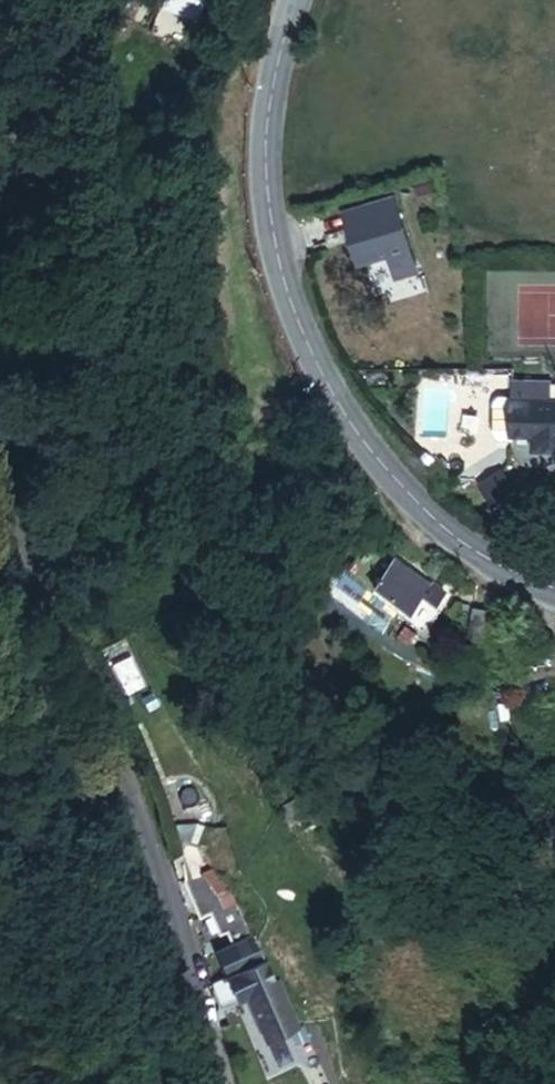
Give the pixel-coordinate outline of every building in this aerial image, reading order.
[(198,0),(162,0),(159,11),(191,22),(198,0)] [(390,262),(411,257),(397,194),(345,206),(357,258),(388,251),(390,262)] [(394,277),(415,272),(411,257),(390,262),(394,277)] [(504,431),(505,398),(506,393),(491,392),(487,396),(484,403),(484,425),(486,432),(490,436),(504,437),(504,431)] [(505,398),(504,431),(524,432),(524,448),(554,449),(554,400),(505,398)] [(454,590),(440,578),(435,584),(391,546),(369,572),(413,610),(426,594),(440,607),(454,590)] [(477,642),(490,642),(491,605),(472,603),(471,629),(478,629),(477,642)] [(225,978),(256,969),(221,875),(184,888),(197,924),(212,919),(217,936),(228,934),(233,948),(217,954),(225,978)] [(261,1042),(292,1032),(270,964),(256,969),(225,978),(210,983),(217,1006),(247,996),(261,1042)] [(261,1042),(265,1055),(296,1045),(292,1032),(261,1042)]
